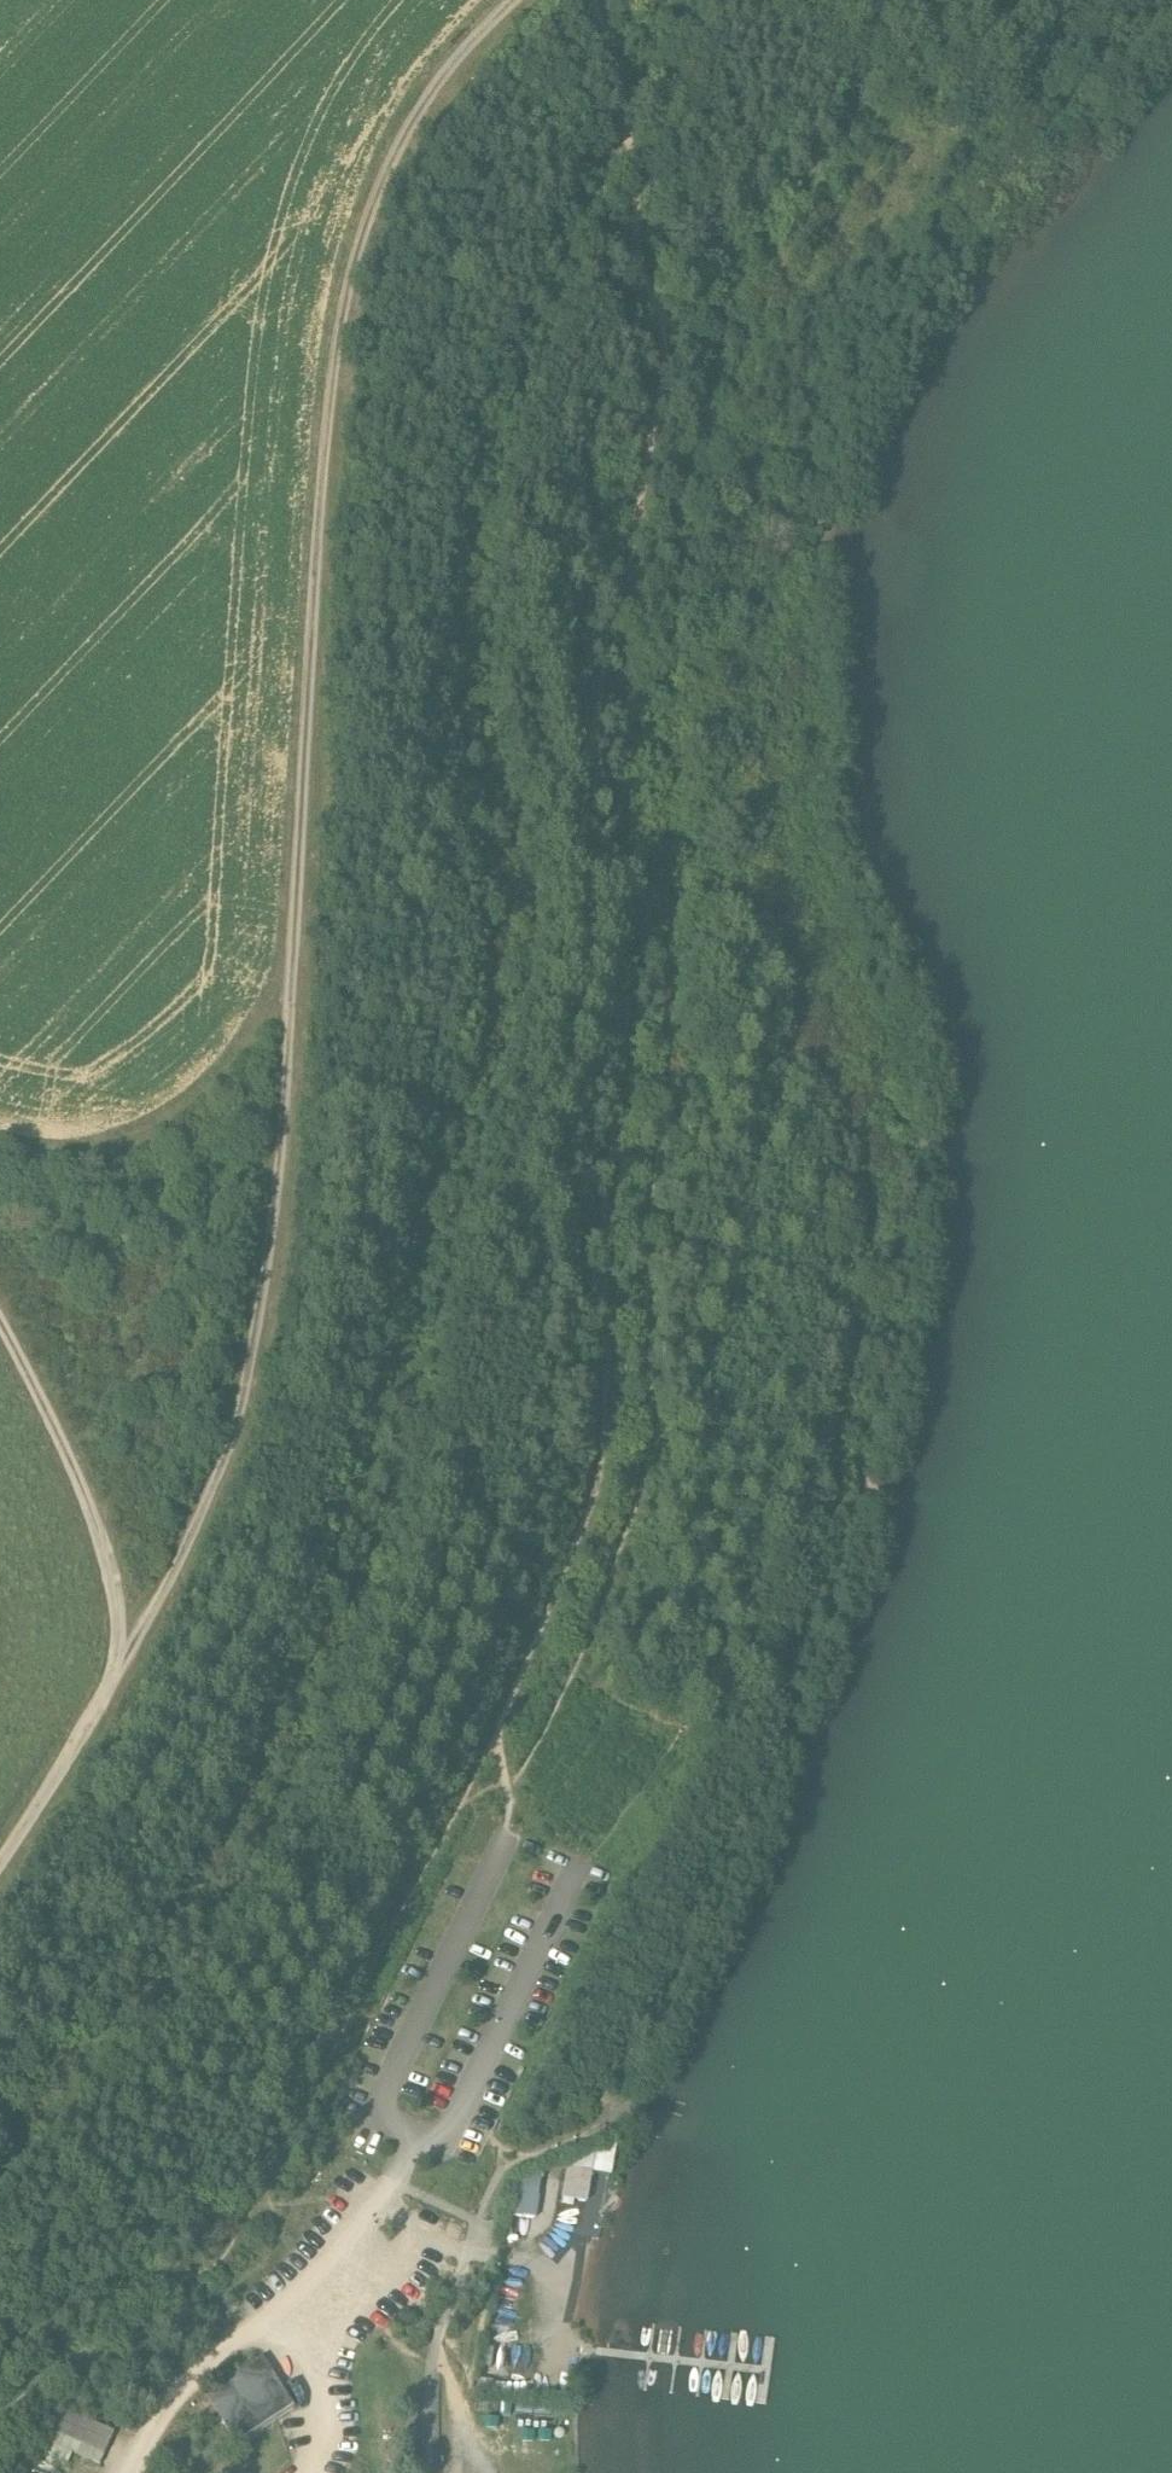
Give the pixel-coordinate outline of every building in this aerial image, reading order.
[(569,2168),(562,2205),(585,2208),(595,2158),(569,2168)] [(520,2189),(515,2218),(538,2222),(543,2194),(520,2189)] [(206,2392),(239,2443),(296,2407),(263,2356),(206,2392)] [(61,2408),(42,2451),(68,2463),(73,2452),(99,2464),(113,2432),(61,2408)]
